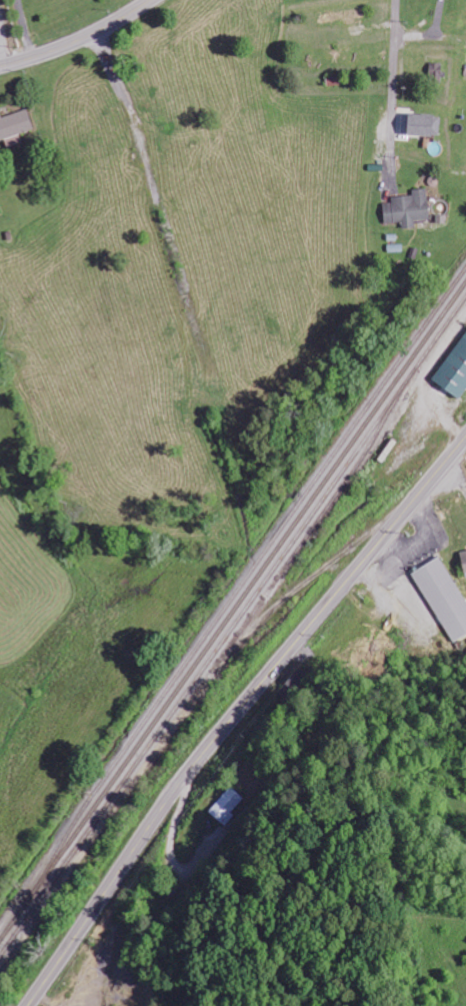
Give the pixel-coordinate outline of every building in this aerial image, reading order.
[(444,63),(431,63),(431,81),(444,82),(444,63)] [(1,112),(0,112),(0,142),(6,140),(9,148),(24,144),(21,135),(35,131),(29,110),(3,118),(1,112)] [(410,136),(442,138),(442,117),(411,115),(410,136)] [(386,224),(403,223),(403,230),(416,229),(416,222),(431,221),(429,189),(414,190),(414,197),(393,198),(393,204),(385,204),(386,224)] [(463,401),(465,396),(465,344),(439,385),(463,401)] [(442,556),(414,572),(453,643),(465,635),(465,599),(442,556)] [(247,799),(233,786),(210,812),(225,824),(247,799)]
